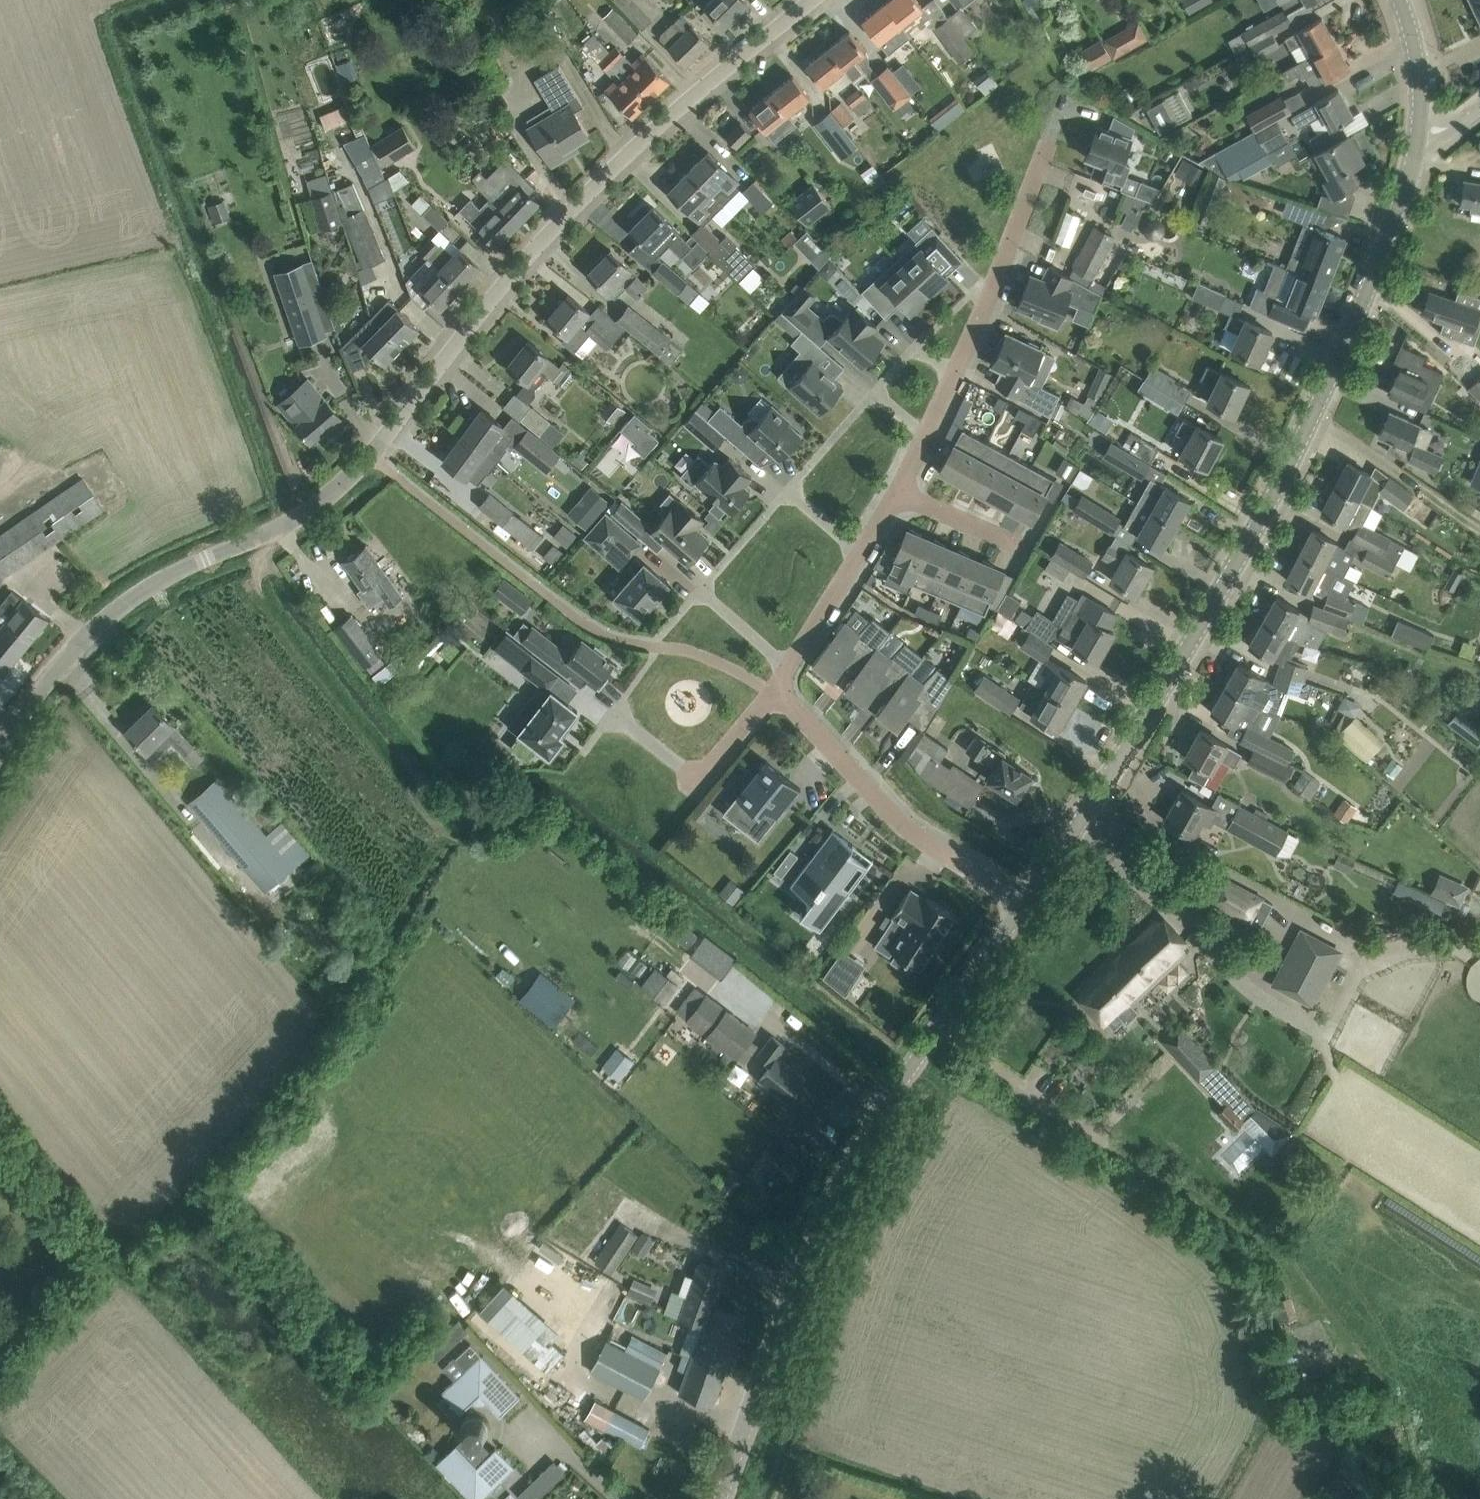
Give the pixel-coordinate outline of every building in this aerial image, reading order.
[(642,29),(651,20),(631,0),(614,0),(642,29)] [(745,0),(712,0),(706,6),(725,26),(728,23),(730,25),(740,15),(738,13),(748,3),(745,0)] [(884,4),(901,25),(911,36),(926,25),(923,21),(930,16),(922,7),(919,2),(917,0),(889,0),(884,4)] [(1021,0),(1039,25),(1043,21),(1032,4),(1037,0),(1021,0)] [(1189,13),(1213,0),(1182,0),(1189,13)] [(1285,8),(1286,7),(1294,21),(1313,11),(1307,2),(1311,0),(1280,0),(1285,8)] [(884,4),(862,21),(875,37),(879,42),(888,54),(911,36),(901,25),(884,4)] [(961,6),(948,17),(964,37),(978,27),(961,6)] [(1239,52),(1274,33),(1273,33),(1294,21),(1286,7),(1285,8),(1242,31),(1243,32),(1229,40),(1235,53),(1239,52)] [(612,8),(603,17),(629,43),(638,34),(612,8)] [(709,42),(695,28),(692,25),(681,14),(671,24),(661,33),(660,38),(686,65),(709,42)] [(934,27),(959,63),(975,52),(948,17),(934,27)] [(1312,55),(1335,42),(1321,18),(1299,30),(1299,31),(1285,38),(1291,50),(1305,42),(1312,55)] [(1145,39),(1138,26),(1122,34),(1129,48),(1145,39)] [(850,31),(828,49),(844,70),(855,83),(856,82),(856,81),(864,74),(865,75),(870,81),(875,77),(877,75),(877,74),(868,64),(868,60),(868,56),(866,52),(862,47),(850,31)] [(1257,59),(1280,45),(1274,33),(1239,52),(1245,62),(1256,58),(1257,59)] [(1093,68),(1110,59),(1100,41),(1083,51),(1093,68)] [(1349,67),(1335,42),(1312,55),(1283,70),(1288,80),(1300,73),(1302,77),(1305,76),(1312,87),(1326,79),(1349,67)] [(650,99),(669,80),(643,54),(632,64),(615,46),(608,52),(609,53),(607,54),(650,99)] [(828,49),(806,66),(818,82),(822,87),(844,70),(828,49)] [(632,117),(650,99),(607,54),(599,62),(616,80),(606,90),(632,117)] [(347,60),(337,64),(344,83),(355,78),(347,60)] [(529,128),(551,165),(578,149),(574,143),(588,134),(575,112),(584,106),(559,65),(534,80),(554,113),(529,128)] [(877,75),(875,77),(890,96),(886,99),(885,100),(894,111),(912,97),(911,96),(903,86),(892,72),(887,66),(877,74),(877,75)] [(793,76),(771,93),(788,114),(810,97),(793,76)] [(872,104),(857,85),(854,87),(857,89),(845,98),(860,116),(866,110),(871,116),(877,111),(872,104)] [(1316,103),(1301,111),(1292,116),(1299,128),(1323,114),(1330,127),(1310,139),(1317,152),(1348,135),(1341,122),(1353,115),(1338,90),(1316,102),(1316,103)] [(1179,91),(1147,109),(1160,133),(1192,116),(1179,91)] [(797,125),(788,114),(771,93),(749,111),(774,143),(797,125)] [(1246,115),(1255,131),(1256,133),(1277,120),(1278,122),(1293,113),(1282,95),(1246,115)] [(357,115),(351,102),(320,115),(326,128),(357,115)] [(831,110),(844,126),(854,118),(841,102),(831,110)] [(814,123),(841,159),(857,146),(830,111),(814,123)] [(1286,142),(1288,141),(1278,122),(1277,120),(1256,133),(1268,153),(1272,151),(1278,162),(1292,154),(1286,142)] [(741,123),(726,137),(736,148),(751,133),(741,123)] [(402,125),(374,142),(375,143),(370,145),(376,159),(381,168),(415,147),(402,125)] [(1131,139),(1098,126),(1086,157),(1097,161),(1092,175),(1112,182),(1112,181),(1123,185),(1130,166),(1122,163),(1131,139)] [(1268,153),(1256,133),(1255,131),(1199,162),(1222,176),(1228,174),(1229,178),(1243,175),(1243,177),(1272,161),(1268,153)] [(384,179),(376,159),(370,145),(365,133),(357,137),(343,143),(363,176),(368,188),(384,179)] [(1355,147),(1348,135),(1317,152),(1309,156),(1315,167),(1323,163),(1324,165),(1331,177),(1324,181),(1333,198),(1361,182),(1352,167),(1363,161),(1361,157),(1365,155),(1358,145),(1355,147)] [(728,172),(723,166),(708,152),(689,172),(723,206),(733,195),(729,191),(738,182),(728,172)] [(873,165),(862,173),(869,183),(880,174),(873,165)] [(1227,179),(1210,169),(1201,195),(1218,202),(1227,179)] [(712,216),(723,206),(689,172),(669,191),(689,211),(699,221),(708,212),(712,216)] [(343,224),(332,192),(326,174),(307,180),(323,230),(343,224)] [(490,198),(518,226),(540,204),(525,190),(519,184),(519,185),(510,177),(500,187),(490,198)] [(1460,204),(1472,206),(1470,218),(1479,220),(1479,182),(1464,179),(1460,204)] [(1141,181),(1136,195),(1154,202),(1159,192),(1154,190),(1155,187),(1141,181)] [(753,182),(743,193),(760,210),(771,200),(753,182)] [(354,183),(332,192),(343,224),(344,223),(360,261),(363,269),(373,265),(386,259),(354,183)] [(814,183),(789,202),(807,226),(810,223),(828,210),(832,207),(814,183)] [(471,198),(459,210),(469,219),(468,219),(477,228),(476,228),(483,234),(497,248),(518,226),(490,198),(480,208),(471,198)] [(223,200),(207,206),(213,223),(229,217),(223,200)] [(1144,206),(1133,200),(1121,223),(1132,229),(1144,206)] [(423,214),(440,230),(449,220),(432,204),(423,214)] [(653,207),(631,230),(640,240),(645,244),(649,248),(658,256),(669,245),(674,250),(681,258),(682,257),(692,247),(698,241),(692,234),(686,241),(671,226),(672,226),(667,221),(653,207)] [(703,224),(692,234),(698,241),(709,252),(722,264),(739,281),(740,280),(746,273),(756,264),(726,235),(724,237),(720,241),(704,225),(703,224)] [(896,259),(929,294),(948,277),(940,268),(956,253),(932,227),(896,259)] [(1296,272),(1329,284),(1346,239),(1314,227),(1296,272)] [(1093,279),(1114,238),(1094,228),(1073,269),(1093,279)] [(807,230),(795,242),(811,258),(823,246),(807,230)] [(479,267),(465,253),(461,249),(455,255),(441,244),(440,245),(431,237),(420,249),(429,258),(430,259),(430,258),(441,269),(460,287),(479,267)] [(630,269),(625,264),(611,250),(588,273),(607,292),(607,291),(615,298),(625,288),(636,299),(648,287),(629,269),(630,269)] [(459,288),(460,287),(441,269),(430,258),(430,259),(429,258),(406,281),(412,297),(423,308),(432,299),(440,307),(451,296),(453,298),(461,290),(459,288)] [(307,279),(280,288),(295,333),(305,329),(309,342),(327,336),(326,331),(336,328),(312,259),(301,263),(307,279)] [(929,294),(896,259),(861,292),(885,318),(902,303),(910,312),(929,294)] [(653,271),(691,303),(700,293),(662,260),(653,271)] [(1057,327),(1067,302),(1068,300),(1079,304),(1078,305),(1094,311),(1101,293),(1049,265),(1042,279),(1031,274),(1017,308),(1040,317),(1038,320),(1057,327)] [(1329,284),(1296,272),(1286,300),(1257,289),(1250,306),(1270,315),(1287,322),(1293,307),(1316,316),(1329,284)] [(1220,310),(1227,295),(1191,279),(1186,292),(1193,295),(1192,297),(1220,310)] [(804,310),(809,305),(816,297),(806,287),(783,313),(802,329),(812,317),(804,310)] [(1422,313),(1441,319),(1444,321),(1440,333),(1474,345),(1479,328),(1479,297),(1459,289),(1455,301),(1448,298),(1430,292),(1422,313)] [(624,328),(613,319),(598,306),(591,314),(568,294),(547,319),(567,335),(562,341),(573,351),(588,333),(607,349),(624,328)] [(419,330),(405,316),(388,300),(371,318),(402,348),(419,330)] [(671,340),(628,305),(617,320),(672,364),(683,350),(671,340)] [(864,363),(867,365),(876,354),(874,352),(876,349),(874,347),(881,339),(872,332),(877,327),(856,308),(852,314),(850,312),(842,321),(831,311),(824,319),(820,315),(814,322),(829,335),(828,337),(862,366),(864,363)] [(1270,351),(1266,348),(1272,333),(1245,320),(1245,321),(1230,314),(1224,327),(1239,333),(1232,349),(1259,362),(1260,360),(1265,362),(1270,351)] [(402,348),(371,318),(354,336),(384,365),(402,348)] [(803,371),(790,387),(820,413),(843,387),(819,366),(829,354),(802,330),(791,343),(800,351),(791,361),(803,371)] [(1003,370),(996,386),(1050,416),(1060,395),(1033,383),(1040,367),(1037,365),(1043,351),(1039,349),(1038,345),(1030,341),(1027,343),(1006,334),(1005,338),(1001,338),(997,346),(999,349),(992,365),(1003,370)] [(548,357),(544,354),(528,341),(508,366),(535,388),(539,385),(545,377),(546,374),(554,380),(554,379),(556,381),(564,371),(548,358),(548,357)] [(1432,397),(1434,392),(1442,374),(1427,368),(1428,366),(1399,353),(1393,366),(1399,368),(1388,392),(1417,406),(1423,393),(1432,397)] [(1153,365),(1144,380),(1167,393),(1174,381),(1175,378),(1153,365)] [(1249,385),(1231,377),(1221,372),(1221,373),(1207,366),(1201,378),(1215,385),(1208,401),(1235,414),(1249,385)] [(1114,375),(1102,369),(1088,395),(1100,401),(1114,375)] [(1467,388),(1472,393),(1473,394),(1479,400),(1479,375),(1467,388)] [(282,408),(297,426),(310,442),(340,416),(308,379),(299,387),(302,391),(282,408)] [(1007,401),(999,396),(993,408),(1001,412),(1007,401)] [(611,400),(600,413),(613,424),(617,420),(618,421),(626,411),(611,400)] [(696,409),(708,419),(726,436),(757,463),(768,449),(775,455),(782,447),(786,450),(800,434),(787,423),(789,421),(772,406),(760,419),(755,418),(750,418),(745,420),(742,424),(720,405),(715,411),(703,401),(696,409)] [(564,433),(532,406),(521,420),(540,435),(539,436),(553,447),(564,433)] [(1014,416),(1026,422),(1030,414),(1019,407),(1014,416)] [(708,419),(696,409),(683,423),(713,450),(726,436),(708,419)] [(560,455),(528,428),(520,439),(481,410),(471,424),(466,420),(458,432),(462,435),(498,461),(507,449),(506,448),(509,443),(514,447),(546,473),(560,455)] [(1112,423),(1093,411),(1088,420),(1107,431),(1112,423)] [(635,412),(620,429),(636,443),(633,446),(645,456),(659,439),(649,430),(652,427),(635,412)] [(1419,425),(1408,420),(1390,412),(1378,436),(1392,442),(1388,451),(1435,473),(1443,456),(1425,448),(1433,432),(1419,425)] [(1026,422),(1022,429),(1033,436),(1037,428),(1042,420),(1030,414),(1026,422)] [(1180,454),(1190,459),(1207,468),(1223,439),(1196,426),(1183,418),(1175,432),(1189,440),(1180,454)] [(954,478),(963,482),(985,442),(962,429),(940,470),(943,472),(942,474),(953,479),(954,478)] [(488,474),(498,461),(462,435),(444,461),(466,477),(467,477),(478,485),(487,473),(488,474)] [(1139,436),(1130,450),(1151,462),(1158,451),(1159,448),(1139,436)] [(1008,454),(985,442),(963,482),(965,484),(965,487),(976,491),(977,490),(986,495),(1008,454)] [(1009,508),(1032,467),(1008,454),(986,495),(988,496),(987,499),(999,504),(1000,502),(1009,508)] [(695,481),(731,513),(744,498),(742,497),(746,492),(748,493),(750,491),(744,485),(751,477),(729,457),(722,466),(714,459),(695,481)] [(1087,486),(1093,473),(1064,459),(1058,472),(1087,486)] [(1141,489),(1151,471),(1128,459),(1119,477),(1141,489)] [(1334,487),(1371,506),(1379,491),(1403,509),(1404,508),(1415,516),(1424,503),(1413,496),(1414,495),(1389,476),(1383,484),(1371,475),(1365,472),(1347,462),(1334,487)] [(1471,484),(1479,488),(1479,462),(1471,484)] [(1055,479),(1032,467),(1009,508),(1011,509),(1010,512),(1022,516),(1022,515),(1032,520),(1045,497),(1054,502),(1060,490),(1052,485),(1055,479)] [(92,492),(83,479),(0,535),(0,579),(103,509),(92,492)] [(1189,500),(1172,490),(1166,487),(1151,479),(1137,503),(1175,525),(1189,500)] [(1363,523),(1371,506),(1334,487),(1321,512),(1339,521),(1358,530),(1353,539),(1380,553),(1411,571),(1415,564),(1397,555),(1403,545),(1363,523)] [(490,493),(479,507),(503,527),(525,544),(536,530),(514,513),(490,493)] [(706,542),(709,539),(696,527),(702,520),(681,501),(680,502),(670,493),(660,504),(661,505),(658,509),(665,515),(652,530),(685,558),(691,551),(695,554),(697,551),(700,554),(708,544),(706,542)] [(596,494),(572,521),(586,533),(605,512),(607,509),(610,506),(596,494)] [(1113,532),(1119,521),(1098,508),(1101,503),(1088,496),(1078,511),(1113,532)] [(622,500),(611,513),(638,536),(649,524),(622,500)] [(1123,527),(1144,539),(1161,549),(1175,525),(1137,503),(1123,527)] [(615,542),(631,556),(641,544),(605,512),(586,533),(584,536),(605,555),(615,542)] [(897,552),(888,548),(875,568),(912,584),(930,541),(921,537),(922,536),(911,529),(910,532),(906,531),(897,552)] [(1345,548),(1330,539),(1312,530),(1299,555),(1335,573),(1343,577),(1343,578),(1350,564),(1339,558),(1345,548)] [(1127,552),(1132,544),(1116,534),(1104,557),(1120,566),(1111,580),(1136,594),(1152,566),(1127,552)] [(937,594),(955,551),(945,547),(946,546),(935,539),(933,542),(930,541),(912,584),(937,594)] [(1052,557),(1069,568),(1083,576),(1092,562),(1060,543),(1052,557)] [(543,556),(554,565),(565,553),(554,544),(543,556)] [(369,607),(383,597),(389,606),(402,597),(366,545),(343,561),(362,588),(357,591),(369,607)] [(1368,548),(1361,560),(1389,575),(1396,563),(1368,548)] [(955,551),(937,594),(961,604),(979,562),(969,557),(970,556),(959,550),(957,552),(955,551)] [(1343,577),(1335,573),(1299,555),(1286,580),(1310,592),(1311,590),(1320,595),(1326,598),(1323,608),(1349,617),(1363,623),(1369,607),(1357,602),(1357,600),(1347,596),(1354,582),(1343,578),(1343,577)] [(630,609),(639,617),(669,584),(644,563),(643,564),(636,557),(628,566),(635,573),(615,596),(618,598),(614,602),(627,613),(630,609)] [(985,615),(1003,572),(993,567),(993,566),(983,560),(981,562),(979,562),(961,604),(985,615)] [(494,592),(512,605),(521,593),(504,579),(494,592)] [(0,605),(0,680),(49,619),(24,598),(23,600),(12,591),(0,605)] [(1020,602),(1006,594),(996,611),(1010,619),(1020,602)] [(1065,625),(1058,637),(1073,647),(1080,651),(1097,661),(1105,649),(1114,632),(1108,629),(1116,614),(1082,594),(1079,599),(1073,610),(1065,625)] [(1310,616),(1299,610),(1276,597),(1262,621),(1299,643),(1317,648),(1328,630),(1343,635),(1349,617),(1323,608),(1322,608),(1313,605),(1310,616)] [(915,613),(926,618),(930,609),(918,604),(915,613)] [(1026,628),(1034,616),(1023,608),(1014,621),(1018,623),(1024,628),(1026,628)] [(942,614),(930,609),(926,618),(938,623),(942,614)] [(364,668),(380,656),(350,615),(334,627),(364,668)] [(842,667),(854,677),(877,649),(891,632),(873,617),(858,634),(844,624),(812,665),(813,666),(824,674),(826,672),(833,677),(842,667)] [(1391,635),(1425,649),(1434,634),(1398,619),(1391,635)] [(1290,660),(1299,643),(1262,621),(1248,646),(1272,659),(1272,658),(1281,663),(1277,672),(1305,681),(1310,667),(1290,660)] [(1043,661),(1053,646),(1030,630),(1030,631),(1024,628),(1018,623),(1009,636),(1021,644),(1020,646),(1043,661)] [(614,664),(605,656),(607,654),(595,645),(593,647),(582,639),(570,656),(533,627),(529,632),(521,626),(513,636),(580,688),(586,680),(599,690),(608,678),(605,676),(614,664)] [(966,635),(978,640),(983,632),(970,626),(966,635)] [(505,635),(495,648),(507,658),(518,644),(505,635)] [(450,638),(438,650),(448,660),(460,648),(450,638)] [(877,649),(854,677),(844,690),(845,691),(856,699),(858,697),(865,702),(874,692),(886,702),(909,674),(923,657),(905,642),(890,659),(877,649)] [(380,685),(404,665),(397,655),(372,676),(380,685)] [(547,688),(557,675),(532,655),(521,669),(541,685),(529,701),(530,707),(536,712),(520,731),(519,733),(520,734),(521,733),(522,735),(513,747),(528,759),(538,747),(549,755),(549,756),(550,757),(564,738),(559,734),(576,712),(577,713),(578,711),(551,691),(547,688)] [(1048,673),(1040,687),(1072,705),(1086,681),(1060,666),(1059,666),(1048,660),(1042,670),(1048,673)] [(1312,684),(1305,681),(1277,672),(1274,683),(1239,663),(1225,687),(1262,709),(1269,697),(1276,700),(1282,688),(1308,698),(1312,684)] [(909,674),(886,702),(876,715),(877,716),(888,724),(890,722),(897,727),(906,717),(924,731),(954,681),(937,667),(921,684),(909,674)] [(975,688),(974,689),(1010,714),(1021,699),(985,674),(975,688)] [(1032,714),(1040,719),(1058,729),(1072,705),(1040,687),(1035,684),(1027,697),(1021,707),(1032,714)] [(1262,709),(1225,687),(1211,712),(1234,725),(1240,714),(1255,722),(1262,709)] [(1333,735),(1364,764),(1385,742),(1357,716),(1362,705),(1345,696),(1338,708),(1345,712),(1333,735)] [(155,759),(156,758),(155,758),(170,743),(171,744),(172,743),(185,757),(195,748),(173,725),(154,705),(127,731),(147,751),(155,759)] [(1446,723),(1478,748),(1479,745),(1479,725),(1458,708),(1446,723)] [(1241,739),(1256,746),(1287,762),(1294,749),(1248,726),(1241,739)] [(1234,768),(1242,753),(1218,740),(1200,730),(1185,757),(1195,763),(1188,776),(1203,784),(1218,759),(1234,768)] [(925,776),(959,798),(967,787),(948,774),(952,767),(941,760),(949,748),(924,732),(908,757),(925,776)] [(988,779),(1000,787),(1017,798),(1031,775),(1003,757),(1006,754),(976,735),(966,750),(995,769),(988,779)] [(1256,746),(1247,764),(1285,782),(1294,766),(1287,762),(1256,746)] [(744,831),(758,842),(801,789),(765,760),(737,796),(741,800),(731,812),(748,826),(744,831)] [(1310,800),(1322,782),(1305,770),(1293,788),(1310,800)] [(1181,790),(1164,820),(1182,830),(1194,836),(1202,821),(1210,826),(1213,821),(1218,811),(1212,808),(1198,800),(1181,790)] [(231,793),(202,819),(265,892),(310,852),(283,821),(267,834),(231,793)] [(1231,821),(1227,828),(1274,855),(1287,832),(1240,805),(1231,821)] [(790,884),(811,900),(799,915),(820,931),(874,860),(872,859),(867,866),(848,851),(853,845),(832,829),(790,884)] [(773,872),(782,878),(798,856),(790,850),(773,872)] [(1332,866),(1351,873),(1356,860),(1338,853),(1332,866)] [(1402,880),(1396,893),(1439,913),(1446,899),(1462,907),(1472,885),(1444,872),(1433,894),(1402,880)] [(1222,877),(1209,901),(1251,923),(1251,922),(1261,927),(1273,904),(1263,899),(1222,877)] [(919,969),(954,915),(926,897),(924,899),(909,889),(892,916),(894,918),(886,930),(899,938),(891,950),(897,954),(892,961),(909,972),(914,965),(919,969)] [(1124,943),(1112,954),(1148,990),(1189,953),(1170,934),(1156,920),(1129,947),(1124,943)] [(1339,951),(1303,932),(1275,985),(1311,1004),(1339,951)] [(842,949),(822,977),(846,996),(861,971),(850,963),(854,957),(842,949)] [(1112,954),(1074,992),(1108,1028),(1110,1026),(1115,1031),(1125,1022),(1127,1025),(1140,1013),(1132,1005),(1148,990),(1112,954)] [(656,967),(642,985),(665,1003),(679,985),(656,967)] [(540,974),(518,1004),(553,1031),(576,1001),(540,974)] [(754,1034),(707,996),(698,987),(678,1013),(687,1020),(723,1049),(720,1053),(730,1061),(733,1057),(734,1059),(735,1058),(744,1065),(757,1049),(748,1041),(754,1034)] [(1218,1066),(1179,1024),(1161,1040),(1200,1083),(1218,1066)] [(785,1046),(772,1036),(757,1056),(770,1066),(760,1079),(787,1100),(804,1077),(777,1057),(785,1046)] [(612,1054),(602,1067),(619,1080),(629,1068),(612,1054)] [(1256,1107),(1220,1070),(1205,1086),(1225,1105),(1218,1112),(1234,1129),(1241,1123),(1249,1131),(1255,1125),(1247,1116),(1256,1107)] [(620,1225),(595,1263),(612,1274),(637,1236),(620,1225)] [(711,1307),(712,1307),(725,1270),(700,1261),(694,1278),(689,1276),(685,1278),(681,1289),(683,1292),(688,1294),(680,1319),(703,1327),(711,1307)] [(642,1299),(648,1285),(634,1279),(628,1293),(642,1299)] [(1269,1302),(1275,1323),(1296,1316),(1290,1295),(1269,1302)] [(711,1307),(703,1327),(680,1394),(712,1405),(742,1318),(712,1307),(711,1307)] [(446,1346),(467,1327),(459,1318),(438,1337),(446,1346)] [(530,1355),(497,1327),(486,1341),(519,1368),(530,1355)] [(645,1399),(660,1369),(668,1353),(632,1334),(624,1350),(606,1340),(590,1371),(645,1399)] [(519,1394),(503,1377),(471,1342),(455,1356),(470,1372),(458,1382),(455,1378),(441,1391),(440,1392),(461,1412),(472,1400),(475,1404),(483,1404),(486,1402),(498,1414),(519,1394)] [(566,1354),(554,1343),(537,1362),(549,1373),(566,1354)] [(586,1418),(643,1447),(653,1427),(596,1399),(586,1418)] [(484,1439),(489,1429),(489,1428),(489,1427),(488,1424),(488,1422),(487,1421),(486,1419),(484,1417),(482,1416),(480,1415),(479,1414),(476,1414),(473,1414),(471,1414),(470,1415),(467,1416),(465,1418),(463,1420),(462,1421),(462,1422),(461,1424),(460,1426),(460,1428),(460,1429),(460,1430),(461,1432),(461,1433),(462,1434),(462,1435),(463,1437),(464,1438),(466,1440),(469,1441),(471,1442),(474,1442),(477,1442),(479,1442),(481,1441),(482,1440),(484,1439)] [(515,1467),(496,1446),(484,1458),(481,1454),(473,1454),(471,1457),(457,1443),(436,1463),(470,1498),(481,1498),(491,1490),(487,1486),(501,1473),(505,1477),(515,1467)] [(527,1487),(535,1498),(568,1473),(559,1462),(527,1487)]
